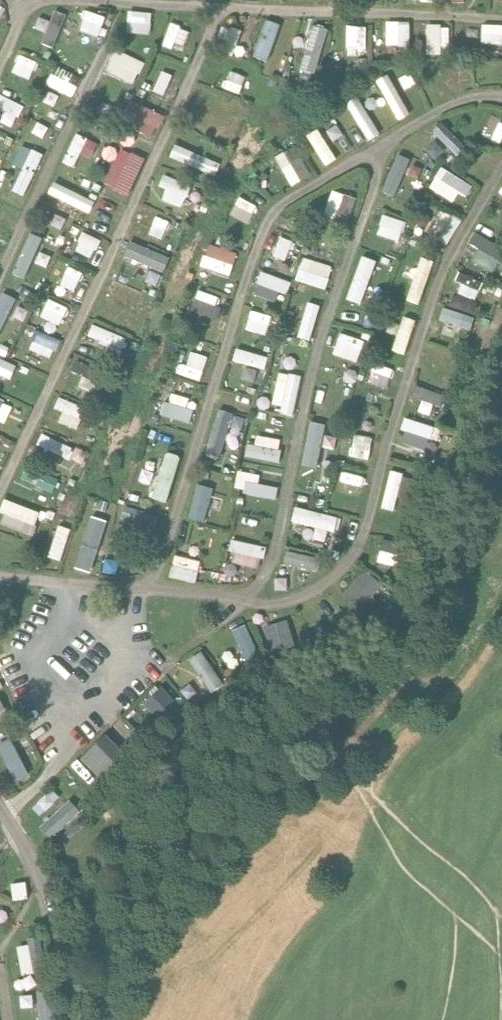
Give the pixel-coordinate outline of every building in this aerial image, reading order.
[(9,6),(0,1),(0,23),(9,6)] [(100,44),(109,15),(90,9),(81,38),(100,44)] [(133,9),(129,32),(153,36),(156,12),(133,9)] [(163,41),(184,50),(192,29),(171,21),(163,41)] [(391,21),(390,45),(413,45),(414,21),(391,21)] [(307,72),(324,73),(329,25),(312,23),(307,72)] [(351,25),(351,55),(370,55),(370,25),(351,25)] [(453,40),(452,25),(430,26),(431,55),(445,54),(444,40),(453,40)] [(257,53),(277,60),(286,34),(265,28),(257,53)] [(110,71),(139,83),(148,60),(118,49),(110,71)] [(23,53),(16,71),(35,79),(43,61),(23,53)] [(177,99),(186,73),(166,66),(157,92),(177,99)] [(76,97),(82,86),(56,72),(50,83),(76,97)] [(391,73),(380,80),(403,121),(415,114),(391,73)] [(0,96),(0,107),(9,110),(5,121),(19,126),(27,102),(1,93),(0,96)] [(348,104),(374,141),(386,132),(361,95),(348,104)] [(157,138),(168,115),(134,99),(124,122),(157,138)] [(450,153),(464,144),(448,119),(434,127),(450,153)] [(331,166),(342,159),(322,127),(311,134),(331,166)] [(79,167),(85,154),(95,158),(103,140),(80,130),(66,161),(79,167)] [(26,167),(15,190),(29,196),(48,153),(26,143),(17,163),(26,167)] [(211,170),(215,156),(177,145),(173,159),(211,170)] [(300,145),(279,154),(294,187),(315,177),(300,145)] [(133,195),(148,157),(124,147),(109,185),(133,195)] [(422,169),(410,164),(414,155),(403,150),(389,181),(411,192),(422,169)] [(469,205),(477,179),(441,169),(434,194),(469,205)] [(338,189),(327,216),(350,224),(361,197),(338,189)] [(242,197),(236,215),(255,221),(262,204),(242,197)] [(145,218),(153,222),(149,232),(164,239),(173,216),(151,207),(145,218)] [(437,227),(453,239),(466,220),(450,209),(437,227)] [(385,214),(380,234),(401,240),(407,220),(385,214)] [(164,237),(172,242),(182,227),(174,221),(164,237)] [(473,242),(482,247),(476,260),(501,273),(501,272),(501,240),(480,228),(473,242)] [(28,279),(47,235),(35,230),(15,273),(28,279)] [(79,252),(97,258),(104,237),(86,231),(79,252)] [(277,255),(290,260),(298,240),(285,235),(277,255)] [(126,254),(158,267),(157,270),(166,274),(173,256),(133,239),(126,254)] [(234,274),(242,251),(212,241),(204,264),(234,274)] [(350,297),(365,303),(382,259),(367,253),(350,297)] [(410,301),(422,305),(439,258),(426,254),(410,301)] [(308,256),(299,279),(329,289),(337,266),(308,256)] [(64,285),(78,292),(88,272),(73,265),(64,285)] [(258,295),(280,300),(283,291),(292,293),(295,278),(264,271),(258,295)] [(462,272),(456,290),(481,299),(487,281),(462,272)] [(0,303),(0,337),(22,297),(7,290),(0,303)] [(221,329),(231,307),(201,294),(192,317),(221,329)] [(53,297),(44,316),(65,325),(73,307),(53,297)] [(311,300),(302,337),(315,341),(324,303),(311,300)] [(448,304),(443,319),(464,328),(470,313),(448,304)] [(256,308),(249,329),(270,336),(277,315),(256,308)] [(409,357),(419,317),(406,314),(396,353),(409,357)] [(90,339),(128,351),(133,336),(95,324),(90,339)] [(41,328),(32,347),(55,358),(64,338),(41,328)] [(345,332),(337,356),(361,364),(369,340),(345,332)] [(236,360),(268,370),(273,356),(241,346),(236,360)] [(205,381),(212,361),(190,353),(182,373),(205,381)] [(14,379),(21,364),(0,354),(0,373),(14,379)] [(81,355),(74,370),(87,376),(82,385),(100,394),(112,370),(81,355)] [(392,388),(399,368),(379,362),(372,382),(392,388)] [(277,409),(300,412),(304,373),(282,370),(277,409)] [(416,397),(445,404),(448,391),(419,384),(416,397)] [(193,421),(196,396),(171,392),(167,417),(193,421)] [(63,395),(58,406),(67,410),(62,420),(84,430),(94,409),(63,395)] [(7,424),(16,405),(0,398),(0,421),(7,424)] [(223,407),(208,454),(224,459),(238,411),(223,407)] [(431,449),(434,437),(444,440),(448,427),(409,415),(405,428),(411,430),(407,442),(431,449)] [(308,464),(324,466),(328,420),(312,419),(308,464)] [(79,461),(83,448),(44,433),(39,446),(79,461)] [(248,457),(282,464),(287,439),(262,433),(260,444),(251,442),(248,457)] [(373,460),(376,436),(359,433),(355,458),(373,460)] [(168,450),(157,499),(172,503),(183,453),(168,450)] [(56,493),(62,481),(29,464),(23,476),(56,493)] [(400,508),(405,469),(392,467),(387,507),(400,508)] [(349,468),(345,489),(362,493),(366,472),(349,468)] [(282,486),(262,482),(264,474),(242,469),(238,491),(279,499),(282,486)] [(202,482),(191,517),(208,522),(218,487),(202,482)] [(10,497),(2,523),(36,534),(44,508),(10,497)] [(123,522),(156,532),(162,514),(129,504),(123,522)] [(342,533),(345,512),(297,507),(296,522),(309,524),(308,536),(329,539),(330,531),(342,533)] [(94,514),(78,566),(95,571),(112,519),(94,514)] [(60,524),(53,559),(66,561),(73,527),(60,524)] [(235,537),(232,549),(267,557),(270,545),(235,537)] [(382,562),(397,563),(399,549),(384,548),(382,562)] [(289,551),(287,564),(324,570),(326,556),(289,551)] [(199,585),(206,560),(179,553),(172,577),(199,585)] [(368,609),(390,586),(369,567),(347,590),(368,609)] [(291,617),(267,624),(274,649),(298,643),(291,617)] [(235,627),(249,663),(264,657),(249,621),(235,627)] [(214,694),(228,685),(205,648),(191,657),(214,694)] [(145,701),(165,724),(184,707),(164,685),(145,701)] [(10,722),(0,700),(0,726),(10,722)] [(83,757),(100,771),(123,745),(106,730),(83,757)] [(19,780),(34,772),(15,735),(0,742),(19,780)] [(72,798),(42,825),(52,836),(83,809),(72,798)] [(31,943),(20,945),(26,974),(43,971),(40,955),(34,956),(31,943)] [(60,990),(41,991),(42,1019),(61,1019),(60,990)]
